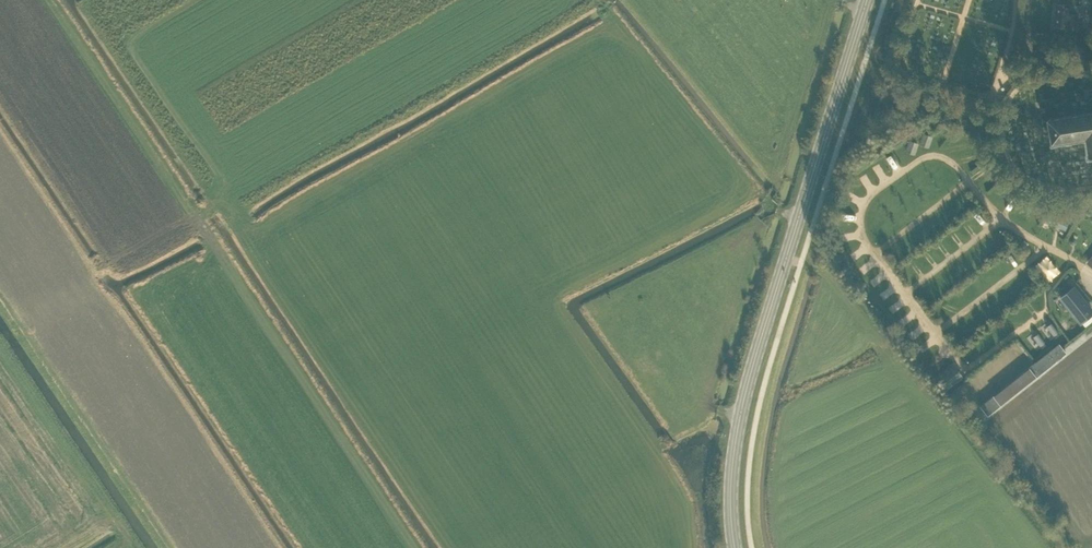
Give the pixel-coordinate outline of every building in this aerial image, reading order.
[(1079,6),(1075,5),(1075,0),(1057,0),(1057,4),(1055,3),(1053,27),(1076,29),(1078,16),(1079,6)] [(1007,61),(1015,63),(1018,53),(1010,51),(1007,61)] [(1048,118),(1052,144),(1086,139),(1089,158),(1091,157),(1091,111),(1048,118)] [(1048,227),(1063,234),(1070,221),(1055,213),(1048,227)] [(1045,262),(1039,268),(1048,278),(1054,272),(1045,262)] [(1061,298),(1080,322),(1091,313),(1091,312),(1073,288),(1061,298)] [(1052,323),(1044,329),(1051,338),(1059,331),(1052,323)] [(1031,340),(1037,348),(1046,342),(1039,333),(1031,340)] [(1000,405),(999,404),(1035,376),(1035,377),(1066,352),(1059,344),(1028,368),(1029,369),(994,397),(993,396),(980,406),(987,415),(1000,405)]
